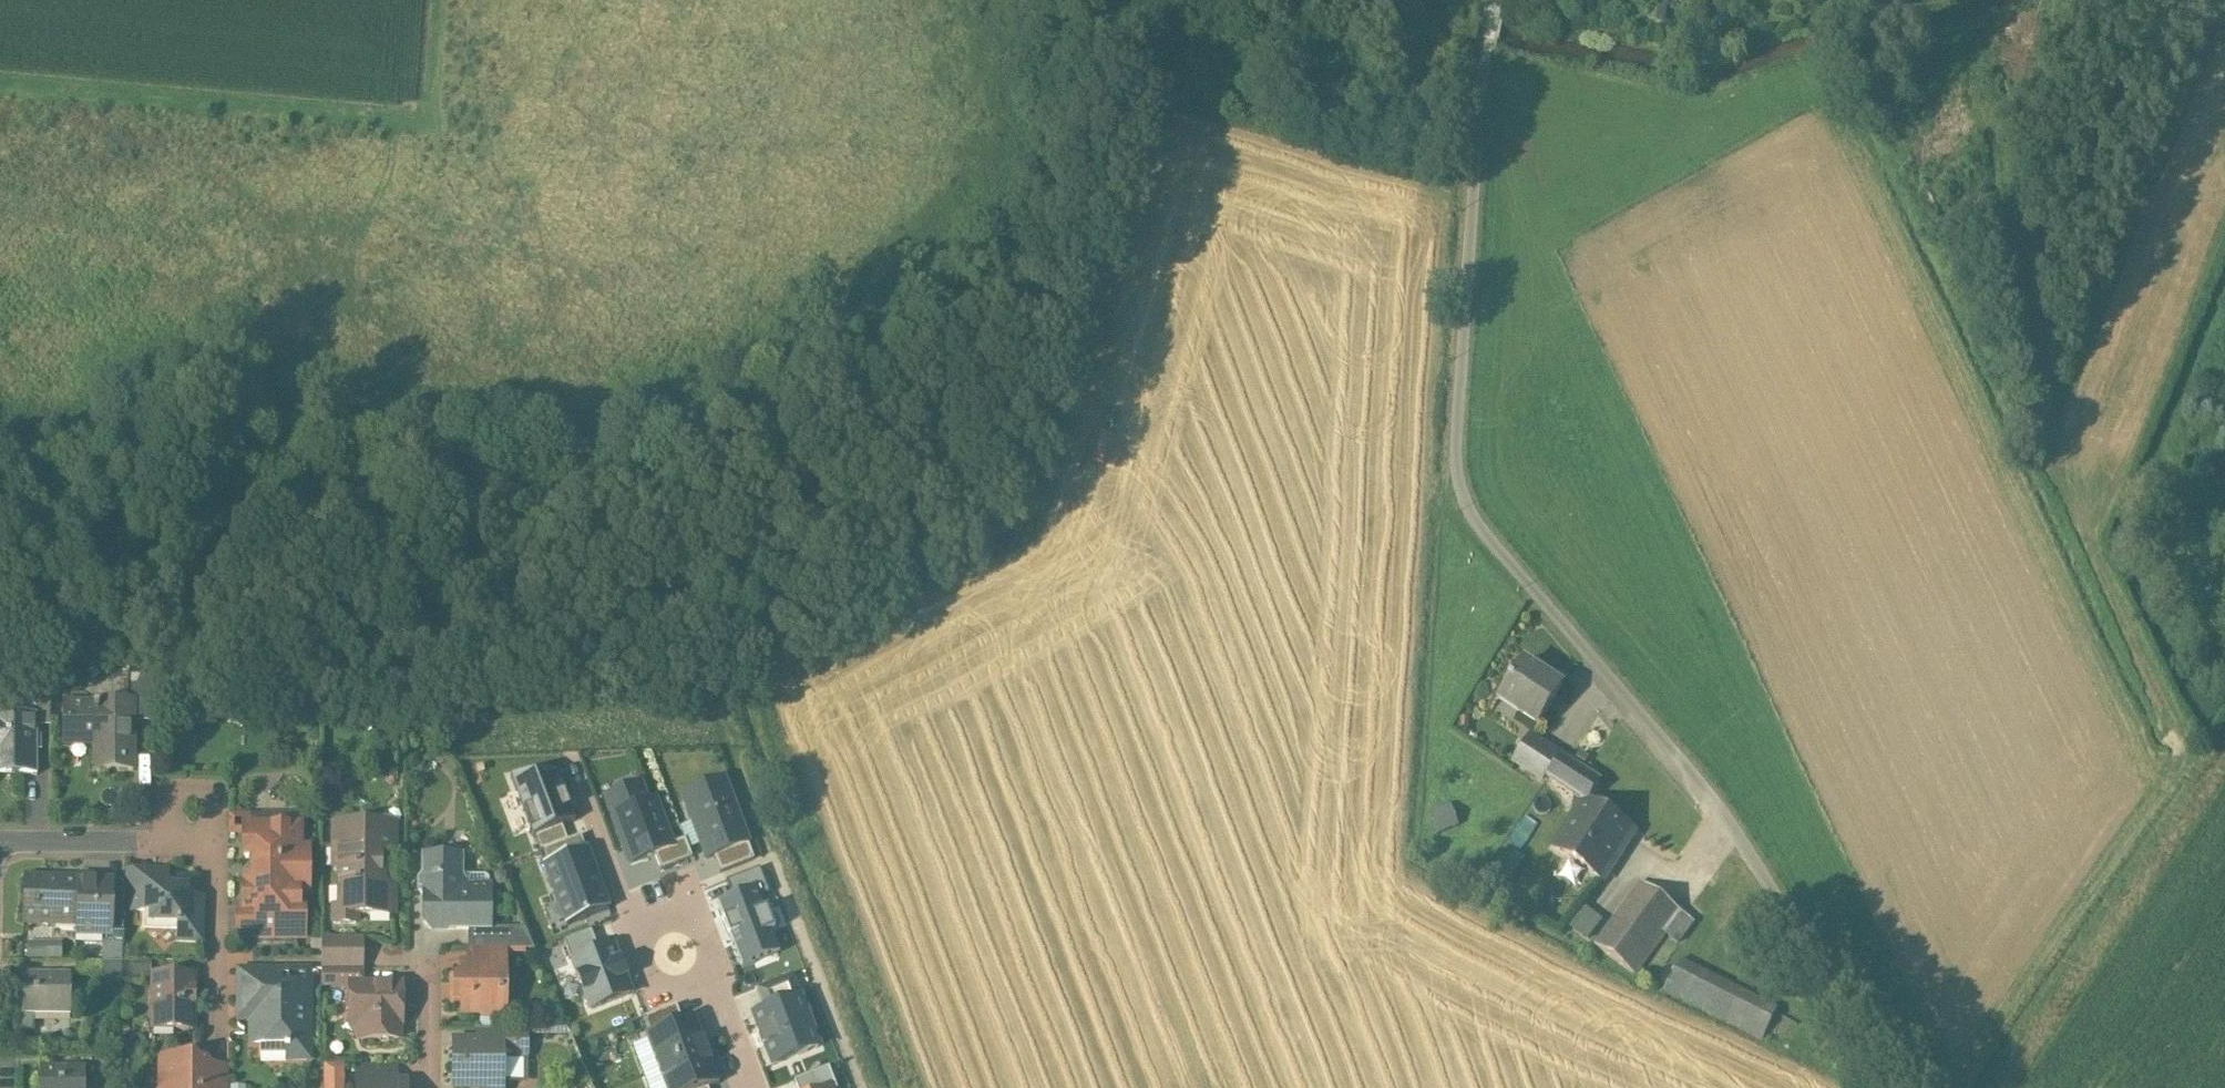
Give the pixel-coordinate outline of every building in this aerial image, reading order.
[(1563,690),(1523,664),(1499,700),(1539,726),(1563,690)] [(50,677),(28,677),(28,698),(35,698),(35,717),(36,717),(36,728),(50,728),(50,677)] [(152,677),(128,677),(128,695),(138,695),(138,723),(152,723),(152,677)] [(95,705),(63,705),(63,744),(94,744),(95,772),(132,771),(132,701),(95,701),(95,705)] [(0,717),(0,777),(16,777),(16,795),(17,795),(17,777),(36,777),(36,728),(36,717),(35,717),(0,717)] [(1557,754),(1531,738),(1515,762),(1541,779),(1557,754)] [(1698,803),(1603,742),(1584,772),(1561,757),(1547,777),(1585,801),(1556,847),(1603,877),(1631,832),(1665,854),(1698,803)] [(557,776),(511,778),(533,836),(534,836),(562,825),(573,821),(557,776)] [(748,844),(724,780),(681,796),(705,860),(713,857),(747,844),(748,844)] [(641,783),(602,798),(628,865),(654,855),(674,847),(673,845),(655,799),(648,802),(641,783)] [(1452,803),(1434,808),(1439,828),(1457,824),(1452,803)] [(562,825),(534,836),(540,851),(567,840),(562,825)] [(392,826),(344,826),(344,846),(334,846),(334,869),(340,869),(340,910),(349,910),(354,916),(392,916),(392,892),(386,892),(380,886),(380,859),(386,853),(392,853),(392,826)] [(298,829),(271,829),(271,831),(245,831),(245,858),(249,858),(249,884),(245,884),(245,911),(256,911),(256,938),(303,938),(303,908),(298,908),(298,893),(300,892),(302,891),(305,888),(306,884),(305,880),(303,878),(301,877),(298,876),(298,829)] [(548,864),(585,850),(580,837),(543,850),(548,864)] [(684,840),(673,845),(674,847),(654,855),(660,871),(691,859),(684,840)] [(747,844),(713,857),(720,874),(753,861),(747,844)] [(609,908),(586,850),(585,850),(548,864),(542,866),(565,924),(609,908)] [(459,858),(424,858),(424,875),(419,881),(419,892),(424,897),(424,912),(435,912),(435,915),(442,922),(445,922),(445,929),(489,929),(489,899),(474,899),(470,895),(459,895),(459,858)] [(725,882),(732,898),(755,889),(758,898),(768,894),(759,869),(725,882)] [(106,891),(92,876),(85,883),(77,882),(76,926),(75,926),(75,930),(108,931),(109,931),(110,891),(106,891)] [(195,886),(184,886),(184,883),(183,882),(182,880),(180,879),(179,878),(176,877),(173,878),(171,880),(170,881),(169,883),(169,885),(154,885),(154,903),(124,902),(124,911),(151,911),(151,924),(176,924),(175,940),(199,940),(200,920),(194,920),(195,886)] [(154,881),(124,880),(124,902),(154,903),(154,885),(154,881)] [(77,882),(24,881),(23,924),(75,926),(76,926),(77,882)] [(1694,922),(1641,882),(1594,944),(1635,974),(1666,934),(1678,943),(1694,922)] [(779,954),(771,932),(774,931),(766,909),(763,910),(758,898),(755,889),(732,898),(717,903),(724,920),(722,920),(728,937),(730,936),(742,968),(779,954)] [(123,891),(110,891),(109,931),(108,931),(108,942),(122,942),(123,891)] [(1570,926),(1587,938),(1603,917),(1586,905),(1570,926)] [(564,940),(572,960),(598,950),(590,930),(564,940)] [(27,941),(27,958),(64,957),(64,940),(27,941)] [(336,940),(321,941),(321,969),(360,969),(360,954),(336,954),(336,940)] [(632,994),(613,945),(598,950),(572,960),(590,1009),(632,994)] [(505,949),(467,949),(467,967),(505,967),(505,949)] [(1778,1010),(1679,960),(1664,989),(1762,1039),(1778,1010)] [(151,962),(122,962),(121,984),(142,984),(142,978),(150,978),(151,962)] [(101,963),(75,963),(75,977),(101,977),(101,963)] [(467,967),(461,967),(461,978),(454,978),(454,1004),(461,1004),(461,1015),(480,1015),(480,1011),(495,1011),(500,1005),(500,985),(505,980),(505,967),(467,967)] [(287,969),(245,969),(245,999),(264,999),(264,982),(287,982),(287,969)] [(360,969),(321,969),(321,988),(349,988),(349,986),(363,986),(363,969),(360,969)] [(69,976),(21,975),(21,1015),(69,1016),(69,976)] [(193,976),(156,975),(156,986),(153,986),(153,1021),(168,1021),(168,1030),(192,1031),(193,1004),(194,1003),(194,990),(193,990),(193,976)] [(764,1010),(800,997),(792,975),(756,989),(764,1010)] [(287,982),(264,982),(264,999),(264,1000),(264,1040),(264,1045),(285,1045),(285,1050),(286,1050),(286,1059),(308,1059),(308,1011),(310,1009),(310,998),(308,996),(308,982),(287,982)] [(363,986),(349,986),(349,988),(349,998),(345,1001),(345,1007),(349,1010),(349,1011),(361,1010),(361,1040),(398,1040),(398,1024),(401,1024),(401,1022),(405,1019),(405,1013),(401,1010),(401,987),(363,986)] [(819,1047),(800,997),(764,1010),(752,1014),(771,1065),(819,1047)] [(644,1018),(649,1033),(681,1021),(675,1006),(644,1018)] [(645,1035),(657,1068),(708,1049),(700,1030),(699,1030),(694,1016),(681,1021),(649,1033),(645,1035)] [(500,1043),(454,1043),(454,1087),(501,1087),(500,1043)] [(657,1068),(665,1087),(706,1087),(707,1087),(719,1083),(714,1069),(715,1068),(708,1049),(657,1068)] [(161,1058),(161,1074),(169,1083),(169,1087),(228,1087),(228,1067),(211,1067),(206,1062),(192,1062),(188,1058),(161,1058)] [(324,1066),(324,1087),(343,1087),(343,1066),(324,1066)] [(396,1066),(359,1066),(359,1086),(396,1086),(396,1066)] [(797,1087),(835,1087),(828,1068),(794,1081),(797,1087)] [(39,1069),(39,1087),(79,1087),(79,1086),(85,1086),(85,1069),(39,1069)]
